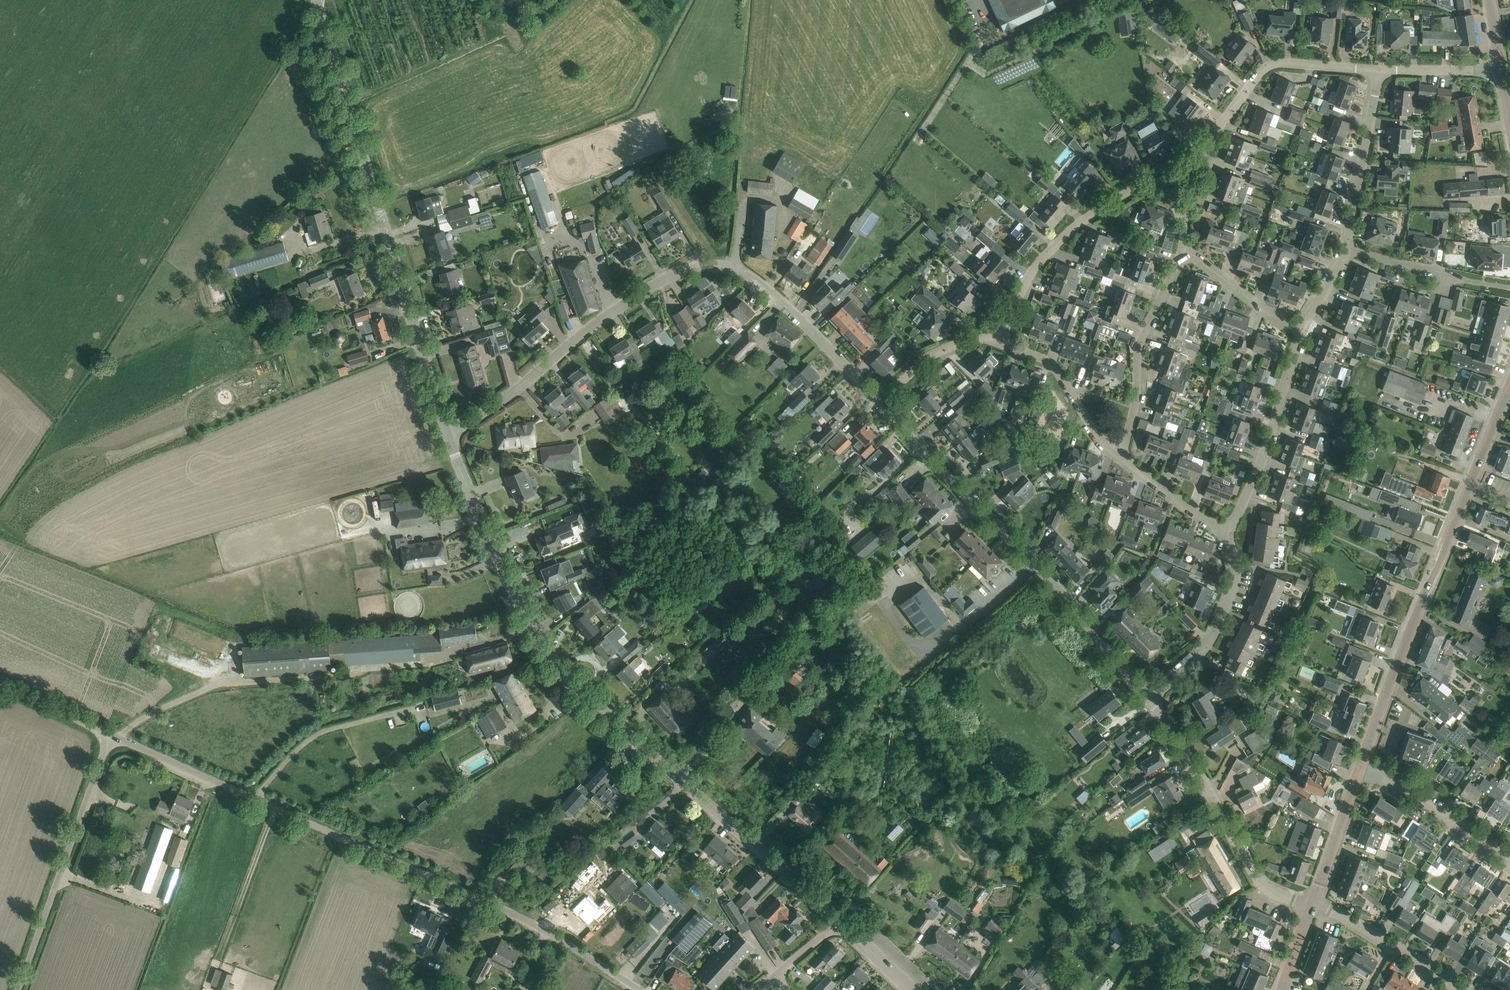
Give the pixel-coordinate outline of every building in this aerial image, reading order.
[(997,18),(1003,31),(1004,31),(1004,32),(1017,25),(1042,13),(1055,7),(1056,7),(1053,0),(989,0),(997,18)] [(1238,11),(1247,31),(1254,27),(1247,11),(1249,10),(1244,0),(1239,2),(1240,4),(1238,5),(1241,10),(1238,11)] [(1342,0),(1334,0),(1332,16),(1341,17),(1342,0)] [(1456,10),(1471,7),(1470,0),(1442,0),(1443,6),(1442,7),(1451,11),(1451,10),(1451,9),(1456,9),(1456,10)] [(1134,12),(1119,15),(1120,23),(1119,23),(1120,30),(1130,28),(1131,35),(1136,34),(1135,26),(1137,26),(1134,12)] [(1279,17),(1269,15),(1267,33),(1277,34),(1277,32),(1284,33),(1284,34),(1292,35),(1294,19),(1294,14),(1283,13),(1283,18),(1279,17)] [(1467,45),(1477,43),(1472,14),(1455,17),(1455,18),(1449,19),(1449,16),(1441,17),(1443,32),(1422,31),(1421,43),(1436,44),(1436,45),(1453,46),(1454,55),(1468,53),(1467,45)] [(1332,19),(1311,17),(1309,40),(1328,42),(1330,28),(1331,28),(1332,19)] [(1361,20),(1348,18),(1346,37),(1352,38),(1351,49),(1365,50),(1367,31),(1360,30),(1361,20)] [(1403,21),(1397,22),(1397,47),(1403,47),(1403,44),(1409,44),(1409,36),(1414,36),(1414,29),(1413,27),(1411,26),(1403,26),(1403,21)] [(1390,47),(1397,47),(1397,22),(1390,22),(1390,31),(1384,31),(1384,44),(1390,44),(1390,47)] [(1226,55),(1231,59),(1239,66),(1248,53),(1250,54),(1255,48),(1247,42),(1239,35),(1234,41),(1236,43),(1226,55)] [(1193,52),(1211,66),(1196,85),(1214,98),(1224,86),(1222,85),(1228,78),(1214,67),(1218,61),(1198,45),(1193,52)] [(1170,59),(1164,66),(1172,73),(1178,66),(1170,59)] [(1175,77),(1170,83),(1183,94),(1185,95),(1190,89),(1175,77)] [(1279,77),(1274,89),(1290,95),(1295,83),(1279,77)] [(1322,88),(1325,82),(1312,77),(1310,83),(1322,88)] [(1337,93),(1353,99),(1357,87),(1341,81),(1337,93)] [(1435,86),(1420,85),(1418,96),(1434,98),(1435,86)] [(1438,88),(1436,101),(1450,102),(1451,89),(1438,88)] [(1290,95),(1274,89),(1270,100),(1286,106),(1290,95)] [(1391,113),(1411,115),(1413,91),(1395,90),(1393,103),(1392,103),(1391,113)] [(1353,99),(1337,93),(1332,104),(1348,110),(1353,99)] [(1168,112),(1168,113),(1185,126),(1186,126),(1184,124),(1188,119),(1190,120),(1194,123),(1205,110),(1197,104),(1194,102),(1190,99),(1185,95),(1183,94),(1180,97),(1183,98),(1170,114),(1168,112)] [(1474,96),(1455,99),(1457,109),(1459,125),(1478,122),(1474,96)] [(1290,105),(1285,120),(1302,126),(1307,111),(1290,105)] [(1324,114),(1327,108),(1321,106),(1319,112),(1324,114)] [(1253,119),(1269,125),(1273,114),(1257,108),(1253,119)] [(1114,126),(1109,128),(1115,138),(1128,131),(1123,121),(1118,115),(1110,120),(1114,126)] [(1335,117),(1330,129),(1347,135),(1351,123),(1341,120),(1335,117)] [(1269,125),(1253,119),(1248,131),(1264,137),(1269,125)] [(1153,122),(1137,131),(1151,156),(1163,149),(1165,152),(1174,146),(1165,129),(1159,133),(1153,122)] [(1429,125),(1430,130),(1447,127),(1446,122),(1429,125)] [(1463,143),(1457,144),(1459,153),(1468,152),(1468,150),(1483,147),(1478,122),(1459,125),(1462,141),(1463,143)] [(1326,127),(1322,139),(1326,140),(1333,143),(1342,146),(1347,135),(1330,129),(1326,127)] [(1390,138),(1389,151),(1406,153),(1406,144),(1410,145),(1411,129),(1387,127),(1386,137),(1390,138)] [(1447,127),(1430,130),(1432,139),(1449,136),(1447,127)] [(1233,137),(1229,149),(1246,155),(1248,149),(1255,151),(1256,146),(1242,141),(1233,137)] [(1268,137),(1266,143),(1276,147),(1279,141),(1268,137)] [(1276,147),(1266,143),(1261,142),(1259,147),(1274,153),(1276,147)] [(1315,142),(1312,149),(1318,151),(1321,144),(1315,142)] [(1119,171),(1137,161),(1127,143),(1109,153),(1119,171)] [(1300,143),(1296,152),(1304,154),(1307,146),(1300,143)] [(1089,146),(1083,150),(1087,154),(1090,158),(1095,154),(1089,146)] [(1083,150),(1081,147),(1077,152),(1084,158),(1087,154),(1083,150)] [(1229,149),(1224,161),(1234,164),(1248,169),(1250,163),(1252,158),(1246,155),(1229,149)] [(541,151),(520,159),(523,167),(544,159),(541,151)] [(1486,151),(1473,152),(1474,164),(1487,163),(1486,151)] [(784,152),(772,171),(792,183),(804,164),(801,162),(784,152)] [(1328,153),(1324,165),(1340,171),(1345,159),(1328,153)] [(1074,166),(1075,166),(1065,177),(1071,181),(1066,187),(1062,184),(1057,190),(1062,194),(1066,188),(1078,198),(1088,187),(1090,189),(1095,183),(1086,175),(1092,169),(1080,159),(1074,166)] [(1402,161),(1402,170),(1411,171),(1412,171),(1413,162),(1407,161),(1402,161)] [(1336,182),(1340,171),(1324,165),(1320,176),(1336,182)] [(1377,175),(1376,187),(1385,188),(1384,193),(1386,195),(1395,196),(1397,194),(1397,189),(1398,173),(1399,166),(1398,166),(1395,166),(1385,165),(1385,175),(1377,175)] [(632,168),(611,183),(615,188),(636,174),(632,168)] [(1250,176),(1253,176),(1265,181),(1267,175),(1252,170),(1250,176)] [(1304,176),(1304,177),(1309,178),(1315,180),(1317,174),(1316,173),(1307,170),(1306,171),(1304,176)] [(540,171),(524,177),(542,229),(559,223),(540,171)] [(1243,183),(1244,180),(1223,172),(1218,184),(1246,194),(1249,186),(1243,183)] [(1488,194),(1488,196),(1504,194),(1502,178),(1486,180),(1486,181),(1478,181),(1477,174),(1469,175),(1470,182),(1450,184),(1451,196),(1460,195),(1460,197),(1488,194)] [(1036,185),(1038,183),(1046,190),(1051,184),(1042,177),(1040,175),(1031,180),(1036,185)] [(1271,183),(1265,181),(1253,176),(1250,183),(1268,190),(1271,183)] [(770,183),(749,180),(747,193),(772,196),(773,184),(775,184),(775,179),(771,178),(770,183)] [(1309,178),(1306,184),(1313,186),(1314,182),(1315,180),(1309,178)] [(610,183),(604,186),(607,193),(613,190),(610,183)] [(1246,194),(1218,184),(1214,196),(1236,203),(1237,199),(1243,201),(1246,194)] [(799,188),(787,207),(800,215),(807,219),(813,209),(818,200),(799,188)] [(1323,189),(1318,201),(1334,207),(1339,195),(1323,189)] [(664,213),(672,208),(662,191),(654,196),(664,213)] [(1062,211),(1066,205),(1053,194),(1047,202),(1050,205),(1040,216),(1034,211),(1029,217),(1028,218),(1043,230),(1044,230),(1043,229),(1048,224),(1053,228),(1065,213),(1062,211)] [(427,219),(426,218),(435,216),(443,213),(438,195),(429,198),(417,201),(421,214),(420,215),(422,221),(427,219)] [(468,205),(448,210),(451,220),(470,215),(470,214),(480,211),(475,196),(468,199),(470,206),(468,207),(468,205)] [(1021,223),(1027,216),(1005,198),(1000,205),(1006,210),(1021,223)] [(1330,218),(1334,207),(1318,201),(1314,212),(1330,218)] [(777,206),(755,203),(750,256),(772,258),(777,206)] [(1218,215),(1221,207),(1210,203),(1207,210),(1218,215)] [(1243,203),(1240,211),(1258,217),(1261,210),(1243,203)] [(1140,226),(1150,229),(1150,231),(1162,235),(1164,229),(1170,211),(1155,206),(1154,208),(1142,204),(1139,213),(1144,215),(1140,226)] [(1273,204),(1272,207),(1288,213),(1289,209),(1273,204)] [(1305,215),(1308,216),(1311,210),(1298,205),(1296,212),(1305,215)] [(963,207),(960,211),(971,220),(975,216),(963,207)] [(1288,213),(1286,216),(1303,222),(1305,215),(1296,212),(1289,209),(1288,213)] [(486,210),(470,215),(472,220),(473,222),(478,221),(477,218),(479,217),(488,215),(486,210)] [(1444,211),(1442,219),(1439,218),(1437,236),(1445,237),(1448,211),(1444,211)] [(317,243),(316,239),(330,235),(323,212),(307,217),(307,219),(304,220),(306,225),(309,224),(311,231),(305,233),(309,245),(317,243)] [(451,220),(451,221),(453,229),(453,230),(473,224),(473,222),(472,220),(470,215),(451,220)] [(632,237),(640,232),(630,216),(622,221),(632,237)] [(672,240),(679,236),(668,218),(661,222),(662,223),(648,231),(659,248),(658,246),(671,238),(672,240)] [(797,218),(787,234),(800,242),(809,226),(797,218)] [(1369,226),(1365,240),(1383,245),(1384,241),(1391,243),(1394,234),(1399,236),(1402,225),(1397,224),(1397,223),(1386,220),(1378,218),(1375,227),(1369,226)] [(1204,243),(1205,242),(1208,243),(1208,245),(1216,248),(1222,231),(1212,227),(1214,222),(1206,219),(1199,241),(1204,243)] [(1464,228),(1482,227),(1482,228),(1490,228),(1490,236),(1504,235),(1504,219),(1489,219),(1464,220),(1464,228)] [(592,254),(600,252),(593,222),(580,225),(584,240),(588,239),(592,254)] [(1305,236),(1323,243),(1328,230),(1312,224),(1310,223),(1309,224),(1305,236)] [(1222,231),(1216,248),(1215,250),(1221,253),(1224,250),(1224,249),(1227,250),(1227,251),(1228,252),(1231,242),(1237,244),(1242,231),(1224,225),(1222,231)] [(1026,226),(1010,244),(1023,255),(1039,237),(1026,226)] [(1172,243),(1174,231),(1168,228),(1164,240),(1172,243)] [(849,230),(832,255),(840,261),(857,236),(849,230)] [(989,249),(995,242),(981,230),(975,237),(989,249)] [(1425,233),(1408,230),(1406,244),(1412,245),(1411,252),(1425,254),(1428,254),(1428,256),(1435,257),(1438,240),(1424,238),(1425,233)] [(934,231),(928,238),(937,246),(943,239),(934,231)] [(1108,245),(1111,238),(1089,231),(1084,244),(1100,249),(1103,243),(1108,245)] [(1242,231),(1237,244),(1243,247),(1248,233),(1242,231)] [(448,246),(443,232),(426,237),(433,260),(443,257),(444,260),(453,258),(449,246),(448,246)] [(1114,241),(1124,244),(1127,236),(1117,232),(1114,241)] [(1476,242),(1477,234),(1465,233),(1464,241),(1476,242)] [(1134,247),(1134,246),(1147,250),(1149,244),(1127,236),(1124,244),(1134,247)] [(1323,243),(1305,236),(1300,250),(1318,256),(1323,243)] [(819,266),(833,246),(820,237),(806,258),(819,266)] [(955,241),(950,237),(945,243),(950,247),(955,241)] [(288,260),(283,242),(220,260),(226,278),(288,260)] [(1294,246),(1281,242),(1278,248),(1285,250),(1292,253),(1294,246)] [(638,243),(620,254),(628,267),(646,256),(638,243)] [(1100,249),(1084,244),(1080,257),(1095,263),(1098,256),(1104,258),(1106,251),(1100,249)] [(1469,260),(1477,261),(1477,269),(1494,271),(1494,269),(1500,269),(1502,254),(1497,254),(1495,256),(1492,255),(1492,247),(1471,245),(1469,260)] [(1273,263),(1278,248),(1272,246),(1269,253),(1267,260),(1273,263)] [(1260,277),(1266,260),(1267,260),(1269,253),(1257,248),(1254,256),(1248,273),(1256,275),(1257,274),(1260,275),(1259,277),(1260,277)] [(1278,248),(1273,263),(1272,265),(1279,267),(1285,250),(1278,248)] [(987,251),(980,259),(997,274),(1001,270),(1003,271),(1009,264),(994,252),(991,249),(989,252),(987,251)] [(1141,250),(1135,267),(1152,273),(1154,266),(1153,265),(1155,259),(1154,261),(1151,260),(1153,255),(1141,250)] [(1241,270),(1248,273),(1254,256),(1243,252),(1237,269),(1238,267),(1241,268),(1241,270)] [(1297,263),(1313,269),(1315,261),(1299,255),(1297,263)] [(950,258),(945,264),(950,267),(960,276),(965,270),(955,261),(950,258)] [(997,274),(980,259),(978,258),(971,267),(982,277),(984,274),(993,283),(999,276),(997,274)] [(584,260),(570,265),(569,261),(559,264),(578,316),(601,307),(584,260)] [(802,270),(794,264),(785,276),(798,286),(812,267),(807,263),(802,270)] [(1058,269),(1055,276),(1076,284),(1079,279),(1074,277),(1076,269),(1057,263),(1055,268),(1058,269)] [(1105,265),(1103,271),(1102,275),(1112,279),(1114,273),(1116,269),(1105,265)] [(1100,279),(1102,275),(1103,271),(1088,266),(1085,273),(1100,279)] [(1147,280),(1149,281),(1151,281),(1154,274),(1152,273),(1135,267),(1131,279),(1148,285),(1148,284),(1146,284),(1147,280)] [(1358,267),(1353,279),(1369,285),(1371,279),(1378,281),(1380,275),(1358,267)] [(441,287),(444,296),(460,291),(456,278),(460,277),(458,269),(440,274),(444,286),(441,287)] [(1382,277),(1393,281),(1395,275),(1384,271),(1382,277)] [(1188,279),(1186,286),(1202,292),(1203,290),(1206,282),(1207,282),(1209,277),(1196,272),(1195,274),(1192,273),(1190,279),(1188,279)] [(327,273),(297,284),(303,298),(310,296),(306,287),(311,285),(312,288),(330,281),(327,273)] [(338,277),(347,301),(364,294),(356,273),(347,276),(346,274),(338,277)] [(1125,284),(1127,278),(1114,273),(1112,279),(1125,284)] [(1282,275),(1275,273),(1268,295),(1281,300),(1287,285),(1279,282),(1282,275)] [(1051,281),(1048,289),(1067,296),(1070,288),(1074,290),(1076,284),(1055,276),(1053,281),(1051,281)] [(958,295),(953,301),(965,312),(977,298),(971,293),(975,288),(964,278),(953,291),(958,295)] [(1125,284),(1112,279),(1110,286),(1118,289),(1114,300),(1131,306),(1134,299),(1132,298),(1133,294),(1135,295),(1135,294),(1123,290),(1125,284)] [(1353,279),(1348,292),(1371,300),(1373,294),(1366,292),(1369,285),(1353,279)] [(1302,298),(1307,284),(1299,281),(1297,288),(1287,285),(1281,300),(1295,305),(1298,297),(1302,298)] [(853,284),(851,282),(844,289),(839,283),(833,290),(825,282),(813,293),(814,294),(809,299),(820,310),(830,301),(835,306),(855,286),(854,285),(853,283),(853,284)] [(923,285),(915,294),(918,297),(927,304),(935,296),(926,288),(923,285)] [(549,293),(545,297),(552,305),(556,301),(551,286),(546,290),(549,293)] [(1182,297),(1181,298),(1186,300),(1198,304),(1199,303),(1202,292),(1186,286),(1183,294),(1184,295),(1183,298),(1182,297)] [(1076,298),(1074,304),(1079,306),(1089,310),(1096,291),(1088,289),(1083,301),(1076,298)] [(690,302),(695,310),(702,305),(706,312),(719,304),(713,294),(706,299),(701,290),(695,294),(693,293),(686,298),(689,302),(690,302)] [(1415,294),(1401,290),(1396,306),(1397,306),(1395,312),(1401,314),(1401,316),(1407,318),(1410,310),(1415,294)] [(1463,293),(1456,291),(1452,308),(1459,309),(1463,293)] [(494,292),(478,296),(481,305),(497,300),(494,292)] [(1043,294),(1040,302),(1052,306),(1055,298),(1043,294)] [(1429,299),(1415,294),(1410,310),(1416,312),(1414,318),(1421,320),(1423,315),(1429,299)] [(1125,319),(1127,313),(1128,313),(1131,306),(1114,300),(1108,298),(1102,315),(1120,322),(1122,318),(1125,319)] [(1373,300),(1371,306),(1382,311),(1385,312),(1387,305),(1388,302),(1384,300),(1383,304),(1373,300)] [(737,329),(743,323),(754,313),(742,301),(732,311),(738,318),(732,323),(737,329)] [(843,334),(865,313),(853,301),(846,308),(843,306),(829,320),(843,334)] [(1059,315),(1067,318),(1072,304),(1064,301),(1059,315)] [(1212,308),(1210,315),(1216,317),(1217,316),(1220,308),(1221,304),(1215,302),(1214,303),(1213,307),(1212,308)] [(1336,313),(1355,319),(1357,314),(1362,316),(1364,309),(1343,302),(1339,313),(1336,313)] [(1477,316),(1505,324),(1509,307),(1489,302),(1486,310),(1479,308),(1477,316)] [(1079,306),(1074,304),(1072,304),(1067,318),(1063,330),(1070,333),(1076,318),(1075,317),(1079,306)] [(1200,305),(1198,311),(1210,315),(1212,308),(1209,307),(1201,304),(1200,305)] [(477,326),(471,305),(451,311),(453,317),(450,318),(454,330),(462,328),(463,330),(477,326)] [(523,324),(516,330),(523,338),(529,345),(547,329),(541,322),(547,317),(540,309),(536,305),(525,314),(519,320),(523,324)] [(922,334),(924,331),(932,338),(942,327),(944,329),(952,320),(933,305),(926,313),(929,316),(919,327),(920,327),(918,330),(917,331),(917,333),(918,334),(920,334),(921,334),(922,334)] [(1380,316),(1382,311),(1371,306),(1369,305),(1366,311),(1380,316)] [(248,311),(251,318),(260,314),(257,307),(248,311)] [(694,323),(692,320),(684,308),(674,315),(679,323),(678,324),(687,337),(693,333),(689,327),(694,323)] [(1444,310),(1438,308),(1434,320),(1440,322),(1444,310)] [(369,309),(354,314),(356,322),(358,328),(359,328),(361,333),(366,332),(366,333),(375,330),(378,342),(389,338),(383,316),(376,318),(372,320),(369,309)] [(1169,313),(1166,320),(1169,321),(1195,331),(1196,327),(1195,325),(1193,324),(1193,323),(1194,318),(1194,317),(1182,313),(1181,313),(1173,310),(1173,311),(1174,311),(1173,314),(1172,313),(1169,313)] [(1227,311),(1226,310),(1219,329),(1213,327),(1208,340),(1214,342),(1218,332),(1222,334),(1224,329),(1232,331),(1237,314),(1230,312),(1229,313),(1226,312),(1227,311)] [(1444,310),(1440,322),(1446,324),(1450,312),(1444,310)] [(567,311),(560,313),(563,320),(569,318),(567,311)] [(1196,318),(1195,318),(1207,323),(1214,325),(1216,317),(1210,315),(1198,311),(1196,318)] [(871,352),(875,348),(878,344),(875,342),(864,330),(873,322),(865,313),(843,334),(862,354),(868,348),(871,352)] [(1336,313),(1332,325),(1350,331),(1356,333),(1358,327),(1353,325),(1355,319),(1336,313)] [(1237,314),(1232,331),(1229,339),(1240,343),(1237,351),(1244,353),(1249,340),(1243,337),(1249,319),(1248,318),(1248,320),(1245,319),(1245,317),(1237,314)] [(700,315),(692,320),(694,323),(698,329),(706,323),(700,315)] [(1040,340),(1047,321),(1035,316),(1033,322),(1032,321),(1032,320),(1028,318),(1025,328),(1030,329),(1029,331),(1028,330),(1026,335),(1040,340)] [(1395,318),(1386,316),(1379,337),(1383,339),(1384,336),(1388,338),(1395,318)] [(1473,332),(1480,334),(1501,340),(1505,324),(1477,316),(1473,332)] [(1099,324),(1102,325),(1112,329),(1115,322),(1102,317),(1099,324)] [(801,334),(779,318),(766,336),(788,352),(801,334)] [(1166,320),(1164,328),(1167,330),(1166,333),(1165,332),(1165,333),(1171,335),(1174,336),(1185,341),(1187,335),(1192,336),(1193,336),(1195,331),(1169,321),(1166,320)] [(1047,321),(1040,340),(1051,344),(1058,325),(1047,321)] [(644,324),(636,329),(645,343),(657,335),(663,344),(671,339),(664,329),(659,333),(652,322),(646,326),(644,324)] [(1097,341),(1100,333),(1102,325),(1099,324),(1095,323),(1089,338),(1097,341)] [(1428,326),(1421,323),(1413,347),(1416,348),(1415,352),(1420,353),(1423,342),(1428,326)] [(1102,325),(1100,333),(1117,339),(1119,331),(1112,329),(1102,325)] [(504,326),(492,330),(496,342),(508,338),(504,326)] [(1316,344),(1332,350),(1334,343),(1339,345),(1343,335),(1326,329),(1324,334),(1320,333),(1316,344)] [(492,357),(500,354),(496,342),(492,330),(474,335),(477,344),(489,341),(493,355),(492,356),(492,357)] [(731,343),(733,345),(741,336),(736,330),(724,341),(726,343),(727,343),(729,345),(731,343)] [(878,344),(875,348),(880,352),(884,348),(895,336),(890,331),(878,344)] [(1119,331),(1117,339),(1116,339),(1128,343),(1131,336),(1119,331)] [(1251,350),(1263,354),(1270,334),(1263,332),(1262,334),(1258,332),(1251,350)] [(680,333),(674,337),(679,346),(686,343),(680,333)] [(1356,338),(1371,344),(1374,338),(1358,333),(1356,338)] [(1263,354),(1275,358),(1281,341),(1276,339),(1277,336),(1270,334),(1263,354)] [(1476,349),(1474,357),(1492,363),(1494,364),(1501,340),(1480,334),(1477,344),(1471,342),(1470,347),(1476,349)] [(1078,342),(1066,338),(1060,355),(1071,359),(1078,342)] [(619,340),(609,347),(618,360),(620,359),(621,361),(624,358),(626,361),(629,361),(634,358),(637,361),(639,366),(641,365),(646,373),(652,369),(644,356),(638,347),(632,350),(625,339),(620,343),(619,340)] [(727,353),(737,364),(749,352),(739,341),(727,353)] [(1186,341),(1184,347),(1197,351),(1199,345),(1186,341)] [(1377,347),(1361,341),(1357,351),(1358,352),(1357,354),(1361,356),(1362,353),(1373,357),(1377,347)] [(1078,342),(1071,359),(1083,363),(1089,346),(1078,342)] [(1330,356),(1332,350),(1316,344),(1311,356),(1334,364),(1336,358),(1330,356)] [(468,390),(487,384),(475,345),(456,351),(468,390)] [(1161,351),(1159,358),(1183,367),(1185,362),(1182,361),(1184,354),(1195,358),(1197,351),(1184,347),(1181,353),(1163,346),(1162,347),(1164,348),(1163,351),(1161,351)] [(889,347),(871,363),(883,376),(893,366),(887,359),(894,353),(889,347)] [(1454,349),(1450,363),(1489,373),(1492,363),(1474,357),(1460,353),(1461,351),(1454,349)] [(359,354),(359,352),(348,355),(350,365),(369,359),(367,352),(359,354)] [(986,359),(979,352),(967,364),(980,379),(998,362),(991,354),(986,359)] [(1103,385),(1103,384),(1109,367),(1102,364),(1104,358),(1092,354),(1087,369),(1093,371),(1092,371),(1094,372),(1091,381),(1103,385)] [(1395,357),(1393,364),(1404,368),(1406,361),(1395,357)] [(779,375),(787,366),(778,358),(770,367),(779,375)] [(1181,372),(1183,367),(1159,358),(1156,365),(1157,366),(1156,370),(1155,369),(1154,370),(1173,376),(1171,382),(1184,387),(1186,381),(1176,377),(1178,371),(1181,372)] [(1247,362),(1241,360),(1237,372),(1243,374),(1247,362)] [(1126,364),(1118,362),(1115,369),(1109,367),(1103,384),(1115,388),(1117,381),(1119,382),(1126,364)] [(1335,364),(1333,370),(1350,376),(1352,370),(1335,364)] [(813,371),(808,365),(787,385),(787,388),(789,390),(792,390),(797,386),(803,380),(809,386),(819,376),(818,376),(820,375),(815,369),(813,371)] [(1006,384),(1006,383),(1014,385),(1011,392),(1018,394),(1026,370),(1012,365),(1010,371),(1005,370),(1006,367),(1001,382),(1006,384)] [(583,367),(569,377),(574,384),(578,389),(585,383),(591,390),(597,386),(589,375),(583,367)] [(1307,367),(1303,379),(1320,385),(1324,386),(1328,375),(1324,373),(1317,371),(1316,370),(1307,367)] [(1481,396),(1488,378),(1462,369),(1461,373),(1463,376),(1468,378),(1467,381),(1461,379),(1459,383),(1454,381),(1451,388),(1463,392),(1464,390),(1481,396)] [(1040,375),(1026,370),(1018,394),(1024,396),(1026,390),(1034,392),(1040,375)] [(1342,380),(1343,378),(1349,380),(1350,376),(1333,370),(1331,376),(1342,380)] [(1389,370),(1382,390),(1420,404),(1427,385),(1389,370)] [(1241,381),(1243,375),(1231,371),(1229,377),(1241,381)] [(1256,373),(1254,379),(1266,383),(1268,377),(1256,373)] [(1303,379),(1299,390),(1308,394),(1315,396),(1320,385),(1303,379)] [(1444,380),(1442,387),(1448,389),(1451,382),(1444,380)] [(985,382),(979,388),(989,399),(995,393),(985,382)] [(1158,390),(1156,397),(1172,403),(1176,392),(1182,394),(1184,387),(1171,382),(1169,389),(1160,386),(1161,387),(1160,390),(1158,390)] [(952,407),(967,394),(974,389),(969,383),(959,390),(947,401),(952,407)] [(1247,383),(1243,394),(1260,400),(1264,389),(1247,383)] [(546,397),(545,397),(549,402),(554,408),(561,402),(566,408),(577,399),(571,392),(566,397),(564,395),(557,387),(551,392),(549,392),(546,395),(546,397)] [(919,401),(931,416),(940,408),(932,398),(937,394),(932,387),(927,392),(928,393),(919,401)] [(993,403),(1000,405),(1005,390),(999,388),(993,403)] [(802,392),(789,405),(787,407),(794,414),(796,412),(797,412),(810,399),(802,392)] [(1260,400),(1243,394),(1236,392),(1232,404),(1231,407),(1239,410),(1241,407),(1255,412),(1260,400)] [(967,394),(952,407),(958,415),(974,402),(967,394)] [(610,395),(596,405),(607,420),(621,410),(610,395)] [(822,416),(827,420),(832,415),(837,420),(849,408),(840,399),(841,398),(838,395),(833,400),(829,396),(815,409),(822,416)] [(583,396),(578,400),(586,410),(591,406),(591,405),(595,401),(591,396),(587,400),(583,396)] [(1154,417),(1167,422),(1178,426),(1181,426),(1183,420),(1171,416),(1173,411),(1170,411),(1172,403),(1156,397),(1153,405),(1154,406),(1153,409),(1152,408),(1151,409),(1156,411),(1154,417)] [(1030,399),(1025,413),(1032,416),(1037,402),(1030,399)] [(1337,411),(1339,404),(1324,399),(1322,405),(1337,411)] [(1221,400),(1219,405),(1230,410),(1231,407),(1232,404),(1221,400)] [(1297,403),(1293,414),(1310,420),(1315,409),(1307,406),(1297,403)] [(1230,410),(1219,405),(1217,411),(1228,415),(1230,410)] [(1337,411),(1322,405),(1319,411),(1335,417),(1337,411)] [(1465,437),(1473,417),(1453,409),(1448,421),(1452,423),(1449,430),(1465,437)] [(561,416),(556,420),(563,428),(570,422),(563,414),(561,416)] [(1293,414),(1289,426),(1299,429),(1306,432),(1311,434),(1316,422),(1310,420),(1293,414)] [(998,428),(1008,419),(1004,415),(994,423),(998,428)] [(1167,422),(1154,417),(1152,423),(1165,428),(1167,422)] [(1247,435),(1251,423),(1234,417),(1230,429),(1247,435)] [(968,435),(954,418),(941,429),(955,446),(968,435)] [(1205,432),(1209,421),(1201,419),(1196,432),(1200,437),(1206,440),(1208,434),(1205,432)] [(497,428),(499,449),(522,446),(522,447),(535,446),(533,422),(497,428)] [(968,435),(955,446),(968,461),(980,451),(972,440),(981,433),(981,434),(987,429),(982,422),(976,427),(976,428),(968,435)] [(856,424),(850,430),(855,434),(854,434),(859,440),(853,445),(861,453),(861,454),(865,458),(875,449),(871,444),(870,445),(868,443),(876,436),(865,424),(860,428),(856,424)] [(815,439),(821,446),(835,432),(829,425),(815,439)] [(1313,434),(1311,440),(1323,445),(1328,446),(1334,429),(1329,427),(1326,439),(1313,434)] [(1179,440),(1174,454),(1181,456),(1190,430),(1184,428),(1179,441),(1179,440)] [(1243,447),(1247,435),(1230,429),(1226,441),(1243,447)] [(1458,456),(1465,437),(1449,430),(1442,450),(1458,456)] [(1018,431),(1013,436),(1027,450),(1033,448),(1023,437),(1018,431)] [(1155,455),(1161,439),(1144,432),(1139,443),(1145,446),(1143,451),(1144,452),(1144,450),(1148,451),(1148,453),(1155,455)] [(1224,439),(1208,433),(1208,434),(1206,440),(1224,446),(1226,442),(1223,441),(1224,439)] [(1345,433),(1341,443),(1345,444),(1344,448),(1349,450),(1353,435),(1345,433)] [(851,443),(844,435),(831,448),(838,455),(851,443)] [(1161,439),(1155,455),(1162,458),(1163,457),(1166,458),(1166,459),(1166,460),(1169,452),(1174,454),(1179,440),(1173,438),(1171,443),(1161,439)] [(1287,438),(1282,449),(1299,456),(1304,444),(1287,438)] [(1311,440),(1309,446),(1321,451),(1323,445),(1311,440)] [(1423,442),(1420,450),(1432,455),(1435,447),(1423,442)] [(541,448),(543,465),(574,473),(570,445),(541,448)] [(1069,458),(1064,456),(1059,470),(1069,473),(1071,468),(1080,471),(1087,451),(1081,449),(1081,451),(1073,448),(1069,458)] [(872,474),(876,471),(884,478),(901,462),(889,449),(883,455),(879,450),(863,465),(872,474)] [(1282,449),(1278,461),(1301,469),(1305,458),(1299,456),(1282,449)] [(1233,450),(1231,457),(1238,460),(1240,453),(1233,450)] [(1503,450),(1495,468),(1509,474),(1509,453),(1503,450)] [(1087,480),(1097,483),(1102,469),(1096,467),(1100,457),(1092,455),(1093,453),(1087,451),(1080,471),(1089,474),(1087,480)] [(998,452),(979,461),(983,469),(1002,460),(998,452)] [(1185,460),(1179,458),(1173,475),(1174,475),(1174,473),(1178,475),(1177,476),(1185,479),(1191,462),(1193,454),(1188,452),(1185,460)] [(1020,468),(1015,456),(997,464),(1002,476),(1020,468)] [(1199,474),(1205,476),(1210,462),(1203,460),(1201,466),(1191,462),(1185,479),(1192,481),(1192,480),(1196,481),(1195,483),(1196,483),(1199,474)] [(1205,476),(1212,478),(1211,480),(1210,479),(1203,496),(1204,496),(1205,495),(1208,496),(1208,497),(1215,500),(1223,479),(1213,475),(1217,465),(1210,462),(1205,476)] [(1303,469),(1301,476),(1313,480),(1313,479),(1315,474),(1303,469)] [(526,479),(523,471),(506,478),(510,489),(512,488),(517,501),(534,495),(527,479),(526,479)] [(1391,476),(1386,488),(1412,498),(1414,493),(1420,496),(1429,500),(1430,498),(1440,502),(1443,496),(1444,496),(1447,489),(1446,488),(1449,478),(1440,474),(1434,472),(1427,490),(1391,476)] [(1271,484),(1288,490),(1292,479),(1275,473),(1271,484)] [(1239,486),(1235,485),(1236,481),(1231,479),(1232,478),(1224,475),(1223,479),(1215,500),(1222,503),(1223,501),(1229,504),(1230,500),(1229,499),(1231,493),(1236,495),(1239,486)] [(1032,483),(1024,476),(1002,498),(1015,510),(1025,500),(1020,495),(1032,483)] [(1106,497),(1112,499),(1120,478),(1119,477),(1119,480),(1107,476),(1103,485),(1097,483),(1096,486),(1092,496),(1092,498),(1104,502),(1106,497)] [(1311,486),(1311,484),(1316,486),(1318,481),(1313,479),(1313,480),(1301,476),(1299,482),(1311,486)] [(940,492),(926,477),(910,493),(924,507),(940,492)] [(1120,478),(1112,499),(1119,501),(1117,507),(1129,511),(1130,508),(1134,499),(1135,496),(1128,494),(1131,484),(1119,480),(1120,478)] [(897,479),(884,488),(899,509),(911,500),(897,479)] [(1294,492),(1288,490),(1271,484),(1267,496),(1283,502),(1281,507),(1296,513),(1300,514),(1307,517),(1309,511),(1292,505),(1292,504),(1290,503),(1294,492)] [(1087,494),(1092,496),(1096,486),(1090,485),(1090,487),(1089,486),(1087,494)] [(1377,500),(1390,505),(1396,507),(1399,508),(1395,518),(1394,521),(1394,522),(1394,521),(1416,529),(1416,530),(1422,515),(1421,515),(1415,513),(1416,512),(1418,504),(1420,505),(1420,504),(1381,489),(1381,490),(1377,500)] [(393,492),(379,494),(380,502),(382,512),(394,510),(392,500),(394,500),(393,492)] [(924,514),(933,524),(953,504),(940,492),(924,507),(927,510),(924,514)] [(396,510),(394,510),(397,526),(428,521),(426,505),(421,506),(419,498),(395,502),(396,510)] [(1329,505),(1369,521),(1369,520),(1358,516),(1361,509),(1332,498),(1330,504),(1329,505)] [(1139,501),(1134,499),(1130,508),(1129,511),(1126,521),(1136,525),(1138,519),(1145,521),(1151,504),(1143,502),(1143,503),(1139,502),(1140,501),(1139,500),(1139,501)] [(591,509),(587,500),(582,502),(586,511),(591,509)] [(1145,521),(1143,527),(1160,533),(1166,516),(1160,514),(1162,509),(1162,508),(1161,510),(1158,509),(1158,507),(1151,504),(1145,521)] [(1493,511),(1480,506),(1474,521),(1483,524),(1488,526),(1490,520),(1505,526),(1503,529),(1509,532),(1509,518),(1508,517),(1493,512),(1493,511)] [(1061,512),(1053,508),(1045,526),(1054,529),(1061,512)] [(1270,566),(1270,562),(1278,563),(1279,557),(1272,556),(1273,550),(1283,551),(1284,545),(1277,544),(1278,537),(1275,537),(1276,530),(1283,531),(1283,526),(1277,525),(1279,513),(1267,511),(1267,509),(1262,508),(1260,523),(1257,522),(1252,563),(1270,566)] [(913,510),(904,518),(907,522),(916,514),(913,510)] [(579,513),(566,518),(569,524),(570,527),(583,522),(579,513)] [(1175,521),(1170,519),(1163,538),(1175,542),(1181,526),(1174,524),(1175,521)] [(544,536),(536,540),(542,554),(551,551),(562,546),(563,546),(560,540),(573,535),(573,534),(570,527),(569,524),(556,529),(546,532),(547,535),(544,536)] [(1181,526),(1175,542),(1186,547),(1192,531),(1192,532),(1194,528),(1189,526),(1188,529),(1181,526)] [(977,542),(966,530),(955,542),(960,547),(958,550),(973,564),(983,554),(988,549),(979,540),(977,542)] [(873,531),(852,548),(861,558),(881,541),(873,531)] [(914,531),(903,540),(911,549),(922,540),(914,531)] [(1196,533),(1192,532),(1192,531),(1186,547),(1184,550),(1196,555),(1202,539),(1195,536),(1196,533)] [(1491,563),(1499,544),(1472,533),(1467,544),(1487,552),(1484,560),(1491,563)] [(1043,548),(1061,566),(1074,554),(1066,545),(1067,544),(1058,534),(1043,548)] [(1122,536),(1119,542),(1134,549),(1136,542),(1122,536)] [(407,538),(396,539),(397,549),(401,549),(405,571),(432,567),(447,565),(442,539),(433,541),(408,545),(407,538)] [(1216,544),(1202,539),(1196,555),(1208,559),(1212,548),(1214,548),(1216,544)] [(1388,552),(1385,559),(1392,562),(1389,570),(1393,571),(1393,573),(1394,574),(1403,578),(1404,575),(1410,577),(1415,565),(1421,549),(1412,545),(1407,543),(1406,546),(1409,547),(1405,557),(1400,555),(1399,556),(1388,552)] [(1167,561),(1170,555),(1165,553),(1168,547),(1161,544),(1156,556),(1167,561)] [(1111,559),(1111,558),(1114,555),(1107,549),(1092,566),(1099,572),(1111,559)] [(983,554),(973,564),(986,578),(992,573),(993,574),(995,574),(997,573),(998,571),(998,570),(996,568),(1002,563),(992,553),(987,558),(983,554)] [(626,554),(615,560),(618,566),(629,560),(626,554)] [(1061,566),(1076,582),(1089,570),(1074,554),(1061,566)] [(1181,560),(1170,555),(1167,561),(1179,566),(1181,560)] [(917,562),(925,572),(931,567),(923,557),(917,562)] [(1190,571),(1191,568),(1192,565),(1181,560),(1179,566),(1190,571)] [(542,570),(545,577),(543,579),(545,584),(547,584),(548,584),(565,577),(562,570),(564,569),(562,563),(560,564),(559,563),(542,570)] [(1173,566),(1169,575),(1184,583),(1189,573),(1173,566)] [(591,572),(589,567),(581,570),(584,577),(591,572)] [(1190,571),(1189,572),(1201,577),(1203,573),(1191,568),(1190,571)] [(1299,583),(1306,586),(1312,573),(1302,568),(1300,572),(1307,575),(1305,581),(1298,578),(1295,585),(1298,586),(1299,583)] [(570,582),(575,580),(575,581),(584,577),(581,570),(581,569),(567,575),(570,582)] [(1090,587),(1096,592),(1090,599),(1103,612),(1113,602),(1112,601),(1118,595),(1112,590),(1119,581),(1107,569),(1090,587)] [(1472,569),(1452,619),(1469,626),(1489,576),(1472,569)] [(1153,580),(1146,573),(1127,593),(1126,594),(1135,603),(1147,590),(1145,588),(1153,580)] [(1289,588),(1291,583),(1267,573),(1264,581),(1267,583),(1264,590),(1261,588),(1255,603),(1258,605),(1255,612),(1251,611),(1248,619),(1272,629),(1274,624),(1269,621),(1274,609),(1280,611),(1284,601),(1278,598),(1283,586),(1289,588)] [(442,583),(441,574),(428,576),(429,586),(442,583)] [(1494,576),(1492,585),(1501,587),(1503,578),(1494,576)] [(559,596),(554,598),(561,612),(577,604),(574,597),(582,593),(575,581),(575,580),(570,582),(555,589),(559,596)] [(1366,594),(1363,603),(1383,611),(1393,586),(1387,583),(1386,582),(1386,583),(1378,580),(1371,596),(1366,594)] [(1194,582),(1184,603),(1202,610),(1211,589),(1194,582)] [(1322,594),(1336,599),(1339,600),(1342,593),(1325,586),(1325,587),(1318,585),(1316,591),(1322,593),(1322,594)] [(924,637),(949,618),(924,587),(900,605),(924,637)] [(958,597),(951,603),(963,617),(977,605),(971,598),(966,603),(964,604),(963,603),(958,597)] [(1171,597),(1164,604),(1168,609),(1173,609),(1178,604),(1171,597)] [(600,609),(591,598),(577,611),(582,616),(574,622),(588,639),(598,629),(589,618),(600,609)] [(690,610),(695,617),(709,606),(704,599),(690,610)] [(1358,628),(1350,625),(1345,637),(1355,641),(1357,637),(1365,641),(1365,640),(1372,642),(1375,634),(1372,633),(1374,630),(1375,630),(1377,624),(1373,622),(1374,621),(1360,616),(1362,609),(1339,600),(1336,599),(1333,608),(1355,617),(1353,620),(1360,623),(1358,628)] [(1110,625),(1127,641),(1143,625),(1126,609),(1110,625)] [(1185,613),(1181,617),(1189,629),(1194,626),(1185,613)] [(1318,628),(1320,621),(1308,616),(1305,623),(1318,628)] [(605,624),(601,627),(602,628),(603,629),(602,630),(604,633),(605,633),(614,625),(613,623),(611,621),(610,621),(607,624),(606,623),(605,624)] [(1264,638),(1267,633),(1244,621),(1240,629),(1243,630),(1234,649),(1231,647),(1227,655),(1230,656),(1225,667),(1240,674),(1245,663),(1251,666),(1253,661),(1247,658),(1250,652),(1253,654),(1256,648),(1262,650),(1264,645),(1256,641),(1259,635),(1264,638)] [(1284,634),(1289,623),(1283,621),(1282,624),(1284,624),(1283,626),(1282,625),(1279,632),(1284,634)] [(439,629),(440,634),(442,645),(477,640),(475,624),(439,629)] [(603,640),(595,647),(596,647),(600,651),(599,652),(606,660),(607,659),(609,660),(613,657),(612,655),(617,650),(622,645),(617,640),(625,633),(617,624),(615,626),(615,627),(604,636),(605,638),(603,640)] [(1143,625),(1127,641),(1146,659),(1161,644),(1143,625)] [(1431,625),(1423,646),(1444,654),(1450,640),(1444,638),(1445,635),(1431,625)] [(715,654),(730,640),(723,632),(709,646),(708,647),(714,653),(715,654)] [(419,635),(420,651),(442,650),(442,645),(440,634),(419,635)] [(420,651),(419,635),(328,641),(330,666),(332,666),(420,660),(420,651)] [(1277,637),(1272,648),(1276,650),(1281,639),(1277,637)] [(1346,642),(1333,637),(1332,642),(1343,648),(1346,642)] [(308,642),(308,641),(243,647),(245,677),(310,672),(308,642)] [(308,642),(310,672),(332,671),(332,666),(330,666),(328,641),(308,642)] [(496,667),(497,670),(514,665),(507,642),(498,645),(465,653),(470,674),(496,667)] [(1467,654),(1470,649),(1461,642),(1457,647),(1467,654)] [(639,649),(634,643),(621,656),(626,661),(639,649)] [(651,644),(643,651),(646,655),(654,648),(651,644)] [(1370,662),(1373,654),(1349,645),(1342,663),(1349,666),(1346,675),(1362,681),(1369,662),(1370,662)] [(1432,675),(1443,681),(1447,685),(1450,679),(1444,674),(1450,659),(1446,657),(1447,656),(1444,654),(1423,646),(1416,662),(1431,669),(1429,674),(1432,675)] [(1480,656),(1476,660),(1486,667),(1489,662),(1480,656)] [(629,665),(628,664),(618,674),(629,686),(639,676),(634,670),(642,663),(637,657),(629,665)] [(665,662),(653,674),(659,680),(671,669),(665,662)] [(513,696),(525,690),(514,672),(492,682),(504,702),(513,696)] [(1317,679),(1321,681),(1319,686),(1338,694),(1342,682),(1323,675),(1322,677),(1318,675),(1317,679)] [(1411,694),(1422,702),(1428,695),(1430,697),(1437,688),(1438,688),(1443,681),(1432,675),(1428,681),(1424,678),(1411,694)] [(1259,683),(1257,688),(1266,691),(1268,687),(1259,683)] [(1206,700),(1216,694),(1210,684),(1200,689),(1204,695),(1192,702),(1207,726),(1219,718),(1211,705),(1210,706),(1206,700)] [(1422,702),(1430,709),(1436,702),(1441,706),(1448,697),(1438,688),(1437,688),(1430,697),(1428,695),(1422,702)] [(504,702),(515,722),(536,710),(525,690),(513,696),(504,702)] [(1120,704),(1109,690),(1088,706),(1099,721),(1107,715),(1106,714),(1109,711),(1110,712),(1120,704)] [(461,703),(458,691),(433,697),(436,710),(461,703)] [(676,727),(683,734),(696,722),(665,692),(646,709),(669,733),(676,727)] [(1338,707),(1345,710),(1356,714),(1356,713),(1362,715),(1366,704),(1353,700),(1354,697),(1344,692),(1338,707)] [(1476,692),(1470,701),(1476,705),(1478,703),(1482,705),(1485,701),(1481,699),(1483,697),(1476,692)] [(1446,722),(1455,708),(1464,715),(1467,712),(1458,705),(1448,697),(1441,706),(1436,702),(1430,709),(1446,722)] [(1459,703),(1465,707),(1469,700),(1464,697),(1459,703)] [(1476,705),(1470,701),(1469,700),(1465,707),(1472,711),(1476,705)] [(488,737),(499,731),(494,722),(501,718),(496,708),(477,719),(488,737)] [(760,716),(750,708),(734,727),(767,755),(783,736),(776,729),(773,732),(758,718),(760,716)] [(1505,708),(1501,714),(1508,719),(1509,716),(1509,711),(1505,708)] [(1345,710),(1338,729),(1354,735),(1362,715),(1356,713),(1356,714),(1345,710)] [(1246,729),(1237,713),(1218,726),(1220,729),(1206,738),(1211,745),(1210,745),(1211,747),(1212,747),(1214,750),(1246,729)] [(1313,713),(1309,721),(1327,729),(1330,721),(1313,713)] [(1488,713),(1485,719),(1498,727),(1504,724),(1488,713)] [(1461,741),(1469,747),(1476,737),(1460,725),(1456,730),(1452,731),(1444,724),(1439,730),(1448,738),(1458,745),(1461,741)] [(1150,737),(1142,727),(1126,739),(1127,741),(1123,744),(1125,747),(1116,753),(1122,761),(1131,755),(1130,753),(1137,747),(1138,747),(1150,737)] [(1270,742),(1260,727),(1244,738),(1254,753),(1270,742)] [(1437,739),(1436,740),(1427,737),(1429,733),(1425,732),(1424,736),(1408,731),(1407,735),(1406,734),(1404,739),(1405,740),(1399,758),(1417,765),(1416,768),(1424,772),(1425,771),(1435,755),(1441,746),(1443,743),(1448,738),(1439,730),(1434,736),(1437,739)] [(1086,762),(1107,744),(1099,734),(1078,752),(1086,762)] [(1470,748),(1483,756),(1489,747),(1476,737),(1469,747),(1470,748)] [(1329,738),(1322,756),(1308,751),(1306,757),(1330,771),(1330,770),(1327,768),(1329,761),(1338,764),(1340,758),(1339,757),(1340,753),(1341,754),(1343,755),(1346,756),(1349,748),(1349,747),(1339,743),(1340,742),(1329,738)] [(1441,746),(1435,755),(1425,771),(1430,774),(1429,775),(1436,780),(1440,773),(1457,784),(1465,771),(1449,760),(1453,754),(1447,750),(1446,750),(1441,746)] [(1499,754),(1489,747),(1483,756),(1492,763),(1499,754)] [(1140,762),(1147,774),(1165,763),(1157,749),(1151,753),(1152,755),(1140,762)] [(1256,755),(1253,754),(1243,760),(1252,766),(1255,760),(1254,760),(1256,755)] [(591,788),(596,792),(591,798),(602,808),(605,803),(613,809),(617,805),(619,803),(619,802),(624,797),(611,786),(621,775),(610,765),(612,762),(606,756),(593,770),(592,770),(561,805),(571,815),(587,797),(584,795),(591,788)] [(1480,756),(1467,776),(1472,779),(1485,760),(1480,756)] [(1235,761),(1230,769),(1237,773),(1238,774),(1245,770),(1247,775),(1238,779),(1242,786),(1237,789),(1239,789),(1238,793),(1236,793),(1238,798),(1237,798),(1242,808),(1251,804),(1257,801),(1255,797),(1258,795),(1256,791),(1265,786),(1267,784),(1270,778),(1266,776),(1237,758),(1235,761)] [(1310,791),(1323,795),(1331,776),(1323,773),(1324,771),(1314,768),(1310,777),(1307,776),(1303,788),(1304,788),(1304,790),(1291,782),(1287,788),(1307,800),(1311,794),(1309,794),(1310,791)] [(1143,776),(1127,787),(1131,793),(1147,782),(1143,776)] [(1184,797),(1171,776),(1158,784),(1170,805),(1184,797)] [(811,777),(798,791),(805,798),(818,783),(811,777)] [(1476,786),(1469,781),(1461,794),(1476,804),(1484,792),(1490,796),(1497,785),(1499,782),(1493,778),(1490,781),(1484,777),(1479,785),(1478,784),(1476,786)] [(1131,793),(1124,798),(1130,807),(1137,802),(1153,791),(1154,791),(1151,788),(1147,782),(1131,793)] [(1278,785),(1270,800),(1283,807),(1286,801),(1291,792),(1278,785)] [(1490,796),(1491,796),(1496,800),(1488,812),(1502,821),(1509,809),(1509,808),(1501,802),(1507,792),(1497,785),(1490,796)] [(1079,796),(1082,802),(1091,795),(1088,790),(1079,796)] [(1291,792),(1286,801),(1293,804),(1298,796),(1291,792)] [(1109,799),(1112,804),(1119,799),(1116,794),(1109,799)] [(167,803),(163,813),(184,823),(188,815),(189,811),(193,802),(178,795),(172,807),(167,805),(168,803),(167,803)] [(1296,807),(1313,818),(1319,808),(1302,798),(1296,807)] [(1388,821),(1390,818),(1396,822),(1402,813),(1396,809),(1395,808),(1397,805),(1396,805),(1395,808),(1379,798),(1373,808),(1372,808),(1370,810),(1371,811),(1372,810),(1388,821)] [(822,817),(803,799),(788,815),(808,833),(822,817)] [(1155,826),(1152,827),(1156,834),(1172,824),(1168,818),(1159,823),(1155,826)] [(1409,840),(1419,824),(1413,820),(1402,836),(1409,840)] [(662,826),(656,821),(644,834),(655,844),(651,849),(661,857),(665,852),(663,850),(674,837),(673,837),(673,838),(661,827),(662,826)] [(892,841),(903,829),(895,821),(884,833),(892,841)] [(1321,829),(1299,821),(1289,848),(1311,856),(1321,829)] [(157,824),(135,887),(144,890),(150,892),(172,830),(157,824)] [(1410,839),(1429,851),(1438,838),(1426,830),(1427,829),(1420,824),(1410,839)] [(1364,825),(1358,840),(1378,848),(1384,832),(1364,825)] [(606,846),(597,852),(602,859),(611,853),(614,851),(622,845),(624,847),(637,837),(632,830),(631,831),(620,839),(619,837),(606,846)] [(877,866),(838,830),(823,846),(867,886),(888,862),(885,858),(877,866)] [(1241,885),(1208,830),(1193,839),(1198,848),(1197,849),(1208,868),(1210,867),(1214,875),(1213,876),(1224,895),(1241,885)] [(716,835),(709,843),(704,849),(727,869),(731,864),(732,865),(738,857),(725,846),(724,847),(720,843),(722,841),(716,835)] [(1155,861),(1177,846),(1170,835),(1148,851),(1155,861)] [(1413,849),(1407,844),(1405,851),(1404,851),(1402,857),(1402,858),(1406,861),(1411,854),(1410,854),(1413,849)] [(1445,854),(1440,851),(1437,855),(1435,859),(1432,863),(1427,871),(1433,875),(1434,875),(1437,876),(1440,875),(1441,874),(1449,863),(1459,870),(1467,857),(1453,847),(1445,859),(1443,858),(1445,854)] [(1399,864),(1402,858),(1402,857),(1388,851),(1385,859),(1399,864)] [(1431,851),(1426,859),(1432,863),(1435,859),(1437,855),(1436,854),(1431,851)] [(1181,873),(1193,865),(1187,855),(1174,863),(1181,873)] [(1348,867),(1369,875),(1373,877),(1379,863),(1377,862),(1368,859),(1367,861),(1352,855),(1348,867)] [(1301,883),(1309,863),(1294,858),(1290,869),(1282,866),(1280,873),(1287,875),(1286,878),(1301,883)] [(1399,864),(1385,859),(1382,868),(1396,873),(1399,864)] [(593,862),(572,883),(578,878),(585,885),(601,870),(593,862)] [(1265,870),(1276,874),(1279,867),(1267,862),(1265,870)] [(1463,872),(1464,873),(1453,889),(1458,893),(1461,888),(1467,893),(1475,880),(1486,887),(1494,875),(1479,865),(1471,877),(1463,872)] [(1367,881),(1369,875),(1348,867),(1342,882),(1357,888),(1360,878),(1367,881)] [(749,887),(755,893),(767,880),(756,870),(737,889),(742,894),(749,887)] [(1398,890),(1395,892),(1402,898),(1407,890),(1408,888),(1413,880),(1407,876),(1402,885),(1405,887),(1403,890),(1398,890)] [(1419,883),(1413,879),(1413,880),(1408,888),(1407,890),(1412,893),(1419,883)] [(1337,894),(1352,899),(1351,902),(1362,906),(1365,899),(1354,895),(1357,888),(1342,882),(1337,894)] [(1490,890),(1477,910),(1484,914),(1491,904),(1496,908),(1502,898),(1509,903),(1509,885),(1506,883),(1498,895),(1490,889),(1489,890),(1490,890)] [(969,907),(976,911),(989,893),(982,889),(969,907)] [(1365,891),(1362,895),(1384,913),(1387,909),(1370,895),(1365,891)] [(737,903),(745,911),(755,900),(747,892),(737,903)] [(1392,892),(1385,905),(1393,910),(1401,898),(1392,892)] [(1435,893),(1431,900),(1436,903),(1440,896),(1435,893)] [(585,896),(572,909),(573,910),(573,911),(578,916),(579,916),(588,925),(595,919),(599,922),(614,907),(606,898),(599,905),(588,895),(586,897),(585,896)] [(1252,900),(1242,896),(1233,916),(1255,925),(1252,931),(1253,933),(1259,936),(1255,945),(1269,951),(1281,925),(1270,920),(1271,917),(1252,908),(1255,902),(1252,900)] [(763,922),(767,917),(773,923),(778,917),(787,907),(777,898),(762,913),(759,916),(748,923),(756,935),(766,928),(763,922)] [(950,899),(944,907),(956,916),(962,908),(950,899)] [(731,900),(723,905),(736,925),(744,920),(731,900)] [(1409,912),(1414,904),(1407,900),(1395,922),(1407,929),(1411,924),(1414,926),(1419,918),(1409,912)] [(1471,905),(1466,912),(1471,915),(1476,908),(1471,905)] [(792,912),(787,907),(778,917),(790,930),(782,938),(788,944),(797,935),(796,935),(803,927),(801,926),(804,922),(801,919),(803,917),(795,909),(792,912)] [(419,908),(412,926),(413,926),(432,934),(426,948),(426,947),(425,947),(421,958),(438,965),(451,934),(452,934),(452,933),(441,929),(441,930),(441,931),(437,929),(441,918),(440,917),(440,918),(433,915),(434,914),(434,913),(427,910),(427,911),(427,912),(420,909),(419,908)] [(1361,910),(1359,917),(1367,920),(1369,913),(1361,910)] [(933,919),(923,911),(912,925),(923,933),(933,919)] [(1202,916),(1197,919),(1201,926),(1214,918),(1210,911),(1202,916)] [(673,939),(687,952),(712,925),(698,912),(686,925),(673,939)] [(1453,922),(1447,931),(1454,935),(1461,923),(1462,924),(1467,916),(1461,912),(1456,920),(1455,919),(1453,922)] [(1434,920),(1427,916),(1415,934),(1430,943),(1437,931),(1430,927),(1434,920)] [(992,918),(981,929),(989,936),(991,933),(995,938),(1003,930),(992,918)] [(1447,931),(1453,922),(1449,918),(1442,927),(1447,931)] [(766,928),(756,935),(766,951),(777,944),(766,928)] [(981,959),(938,928),(925,946),(968,978),(981,959)] [(1327,980),(1328,977),(1330,977),(1342,945),(1335,943),(1337,938),(1318,931),(1303,971),(1327,980)] [(1503,947),(1507,938),(1491,931),(1487,941),(1503,947)] [(724,933),(713,945),(720,952),(718,954),(734,968),(753,946),(746,940),(738,932),(731,939),(724,933)] [(1459,941),(1451,936),(1442,950),(1457,959),(1468,940),(1462,936),(1459,941)] [(1476,936),(1468,947),(1474,951),(1475,951),(1478,946),(1482,940),(1476,936)] [(1241,939),(1237,946),(1257,956),(1260,949),(1241,939)] [(497,949),(492,957),(511,967),(514,963),(518,954),(507,948),(509,944),(502,940),(497,949)] [(813,965),(818,970),(826,960),(832,966),(844,954),(833,943),(821,956),(813,965)] [(677,945),(670,953),(675,956),(678,958),(683,961),(689,965),(702,951),(695,944),(686,954),(677,945)] [(1480,973),(1491,954),(1478,946),(1475,951),(1474,951),(1466,965),(1467,966),(1467,967),(1472,970),(1473,969),(1480,973)] [(1346,966),(1367,979),(1377,961),(1368,956),(1369,954),(1362,950),(1359,954),(1355,951),(1346,966)] [(661,967),(655,975),(661,978),(663,979),(668,972),(669,971),(673,965),(678,958),(675,956),(670,953),(663,964),(661,967)] [(706,967),(699,975),(715,989),(734,968),(718,954),(706,967)] [(1270,964),(1252,956),(1251,957),(1246,955),(1241,965),(1250,969),(1240,989),(1262,989),(1268,976),(1265,975),(1270,964)] [(482,957),(471,979),(481,984),(491,964),(492,962),(490,961),(482,957)] [(1033,967),(1026,975),(1030,978),(1040,962),(1037,959),(1031,965),(1033,967)] [(1491,980),(1504,988),(1509,979),(1509,968),(1502,963),(1503,962),(1502,962),(1491,980)] [(863,972),(858,966),(848,976),(849,976),(842,982),(847,987),(853,980),(859,987),(869,977),(868,976),(868,974),(865,971),(863,972)] [(687,978),(688,976),(676,969),(668,983),(680,989),(681,987),(686,989),(688,989),(693,981),(687,978)] [(233,975),(223,971),(216,989),(227,989),(233,975)] [(1406,979),(1393,971),(1385,986),(1392,989),(1399,989),(1406,979)] [(835,983),(827,975),(813,989),(829,989),(835,983)] [(1026,975),(1016,986),(1018,987),(1015,989),(1035,989),(1039,986),(1030,978),(1026,975)] [(1418,986),(1406,979),(1399,989),(1416,989),(1418,986)] [(1347,988),(1329,980),(1325,989),(1346,989),(1347,988)]
